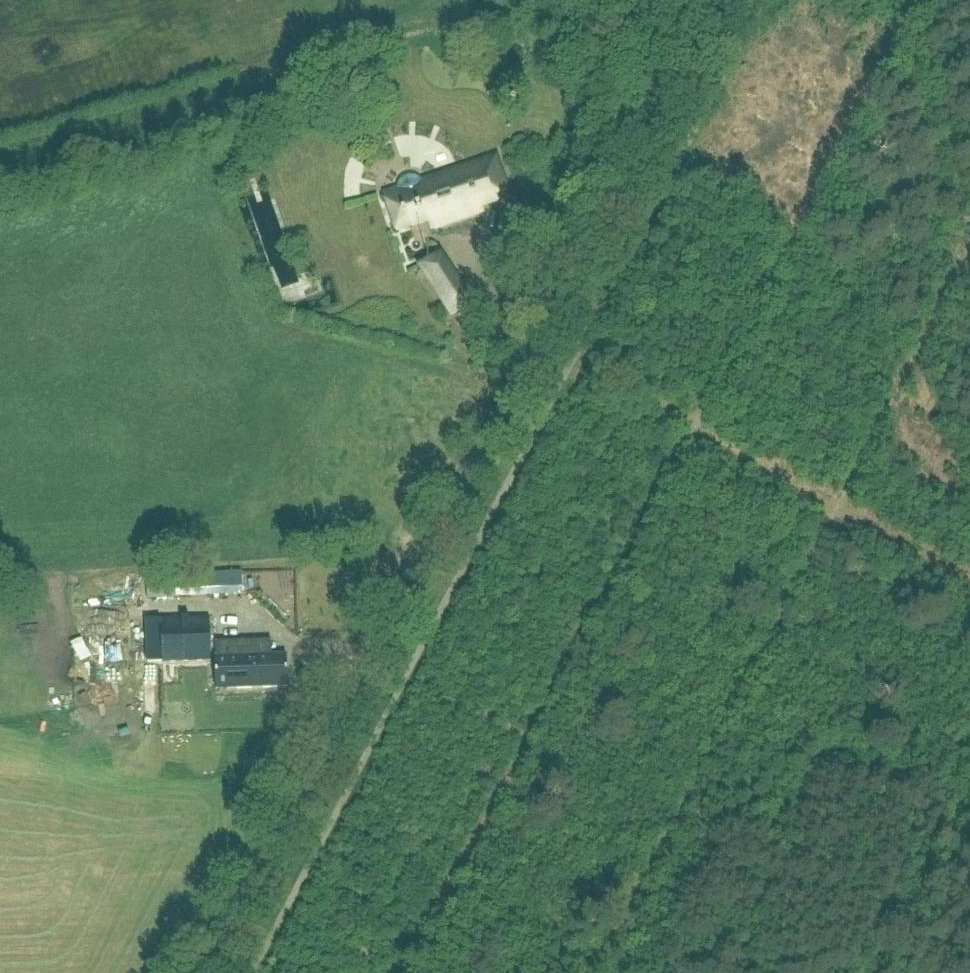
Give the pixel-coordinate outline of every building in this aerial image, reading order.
[(370,160),(380,156),(373,139),(364,143),(370,160)] [(509,197),(496,158),(420,182),(417,179),(416,178),(412,176),(408,176),(404,177),(400,179),(398,182),(396,186),(395,190),(382,194),(394,232),(427,222),(429,229),(481,213),(479,207),(509,197)] [(459,287),(438,253),(417,266),(450,320),(481,301),(469,281),(459,287)] [(301,309),(310,304),(303,290),(294,296),(301,309)] [(175,596),(197,595),(197,594),(237,592),(236,573),(175,576),(175,596)] [(147,598),(175,597),(174,576),(146,577),(147,598)] [(210,661),(207,618),(142,621),(145,664),(210,661)] [(225,650),(227,690),(288,687),(286,656),(261,657),(260,649),(225,650)]
